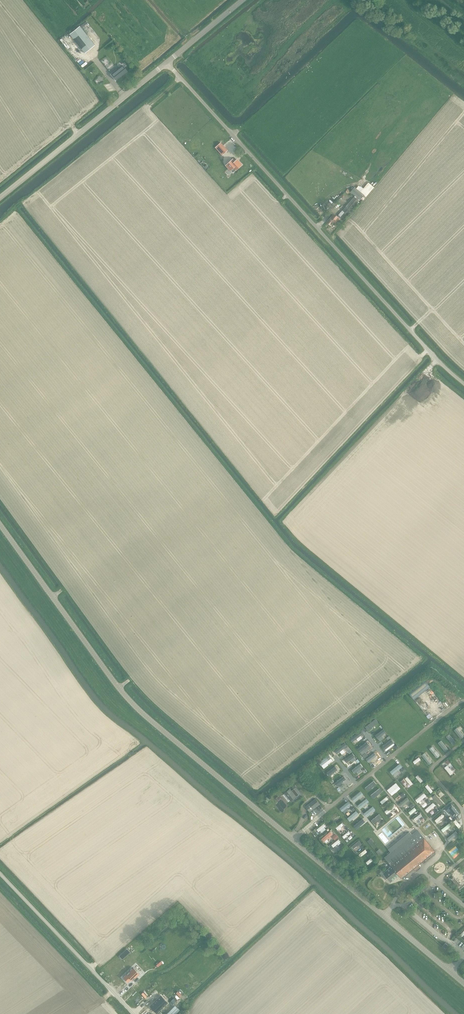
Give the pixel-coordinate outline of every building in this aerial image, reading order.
[(80,26),(70,34),(84,53),(95,45),(80,26)] [(111,74),(116,80),(127,72),(122,65),(111,74)] [(221,143),(218,145),(221,149),(220,150),(224,154),(228,150),(221,143)] [(234,161),(232,159),(226,165),(232,172),(241,164),(237,159),(234,161)] [(355,187),(351,192),(360,200),(364,195),(355,187)] [(339,215),(343,219),(359,201),(354,197),(339,215)] [(338,220),(339,221),(340,219),(340,218),(334,213),(327,222),(331,225),(334,222),(335,223),(338,220)] [(424,680),(408,692),(414,699),(430,687),(424,680)] [(429,711),(432,708),(427,702),(421,708),(429,718),(432,715),(429,711)] [(463,736),(463,735),(457,727),(454,730),(461,738),(463,736)] [(447,736),(453,745),(457,742),(450,733),(447,736)] [(445,751),(449,749),(442,740),(439,742),(445,751)] [(433,746),(430,748),(437,758),(440,756),(433,746)] [(427,751),(422,754),(429,765),(434,762),(427,751)] [(414,761),(417,766),(421,763),(420,762),(422,760),(419,757),(414,761)] [(390,771),(393,774),(403,767),(400,763),(390,771)] [(457,770),(454,766),(451,769),(448,765),(445,767),(451,774),(457,770)] [(374,780),(365,787),(368,791),(377,783),(374,780)] [(389,790),(396,784),(394,781),(387,787),(389,790)] [(431,793),(434,791),(428,784),(425,786),(431,793)] [(374,798),(383,790),(380,787),(371,795),(374,798)] [(290,789),(285,793),(291,801),(296,797),(294,794),(296,793),(294,789),(291,791),(290,789)] [(395,797),(402,792),(400,789),(393,794),(395,797)] [(355,801),(364,794),(361,790),(352,798),(355,801)] [(432,796),(441,805),(444,802),(436,793),(432,796)] [(408,797),(399,803),(402,807),(410,800),(408,797)] [(361,809),(370,801),(367,798),(358,805),(361,809)] [(305,807),(310,812),(320,804),(316,799),(305,807)] [(340,808),(343,811),(351,804),(348,801),(340,808)] [(430,814),(437,806),(433,802),(425,809),(430,814)] [(387,814),(395,807),(393,804),(385,811),(387,814)] [(367,817),(376,809),(373,805),(364,813),(367,817)] [(348,817),(351,821),(359,813),(356,810),(348,817)] [(374,823),(383,816),(380,813),(371,820),(374,823)] [(442,814),(435,820),(437,822),(444,816),(442,814)] [(357,828),(366,821),(363,818),(354,825),(357,828)] [(450,823),(442,829),(444,832),(452,825),(450,823)] [(332,835),(332,836),(334,834),(331,830),(322,839),(325,842),(332,835)] [(383,873),(390,882),(399,875),(402,878),(430,855),(425,849),(430,844),(424,838),(418,830),(412,835),(409,832),(407,834),(408,835),(389,850),(391,852),(389,854),(389,855),(385,858),(391,865),(392,866),(383,873)] [(450,840),(458,833),(456,830),(448,838),(450,840)] [(330,846),(333,850),(340,844),(341,846),(344,844),(339,838),(330,846)] [(358,840),(351,846),(354,849),(361,843),(358,840)] [(448,850),(454,858),(457,856),(451,848),(448,850)] [(454,876),(451,879),(458,887),(461,884),(454,876)] [(127,949),(119,956),(122,959),(130,952),(127,949)] [(133,968),(123,978),(128,982),(131,979),(132,981),(139,974),(133,968)] [(147,1008),(153,1013),(154,1013),(164,1005),(158,998),(147,1008)]
